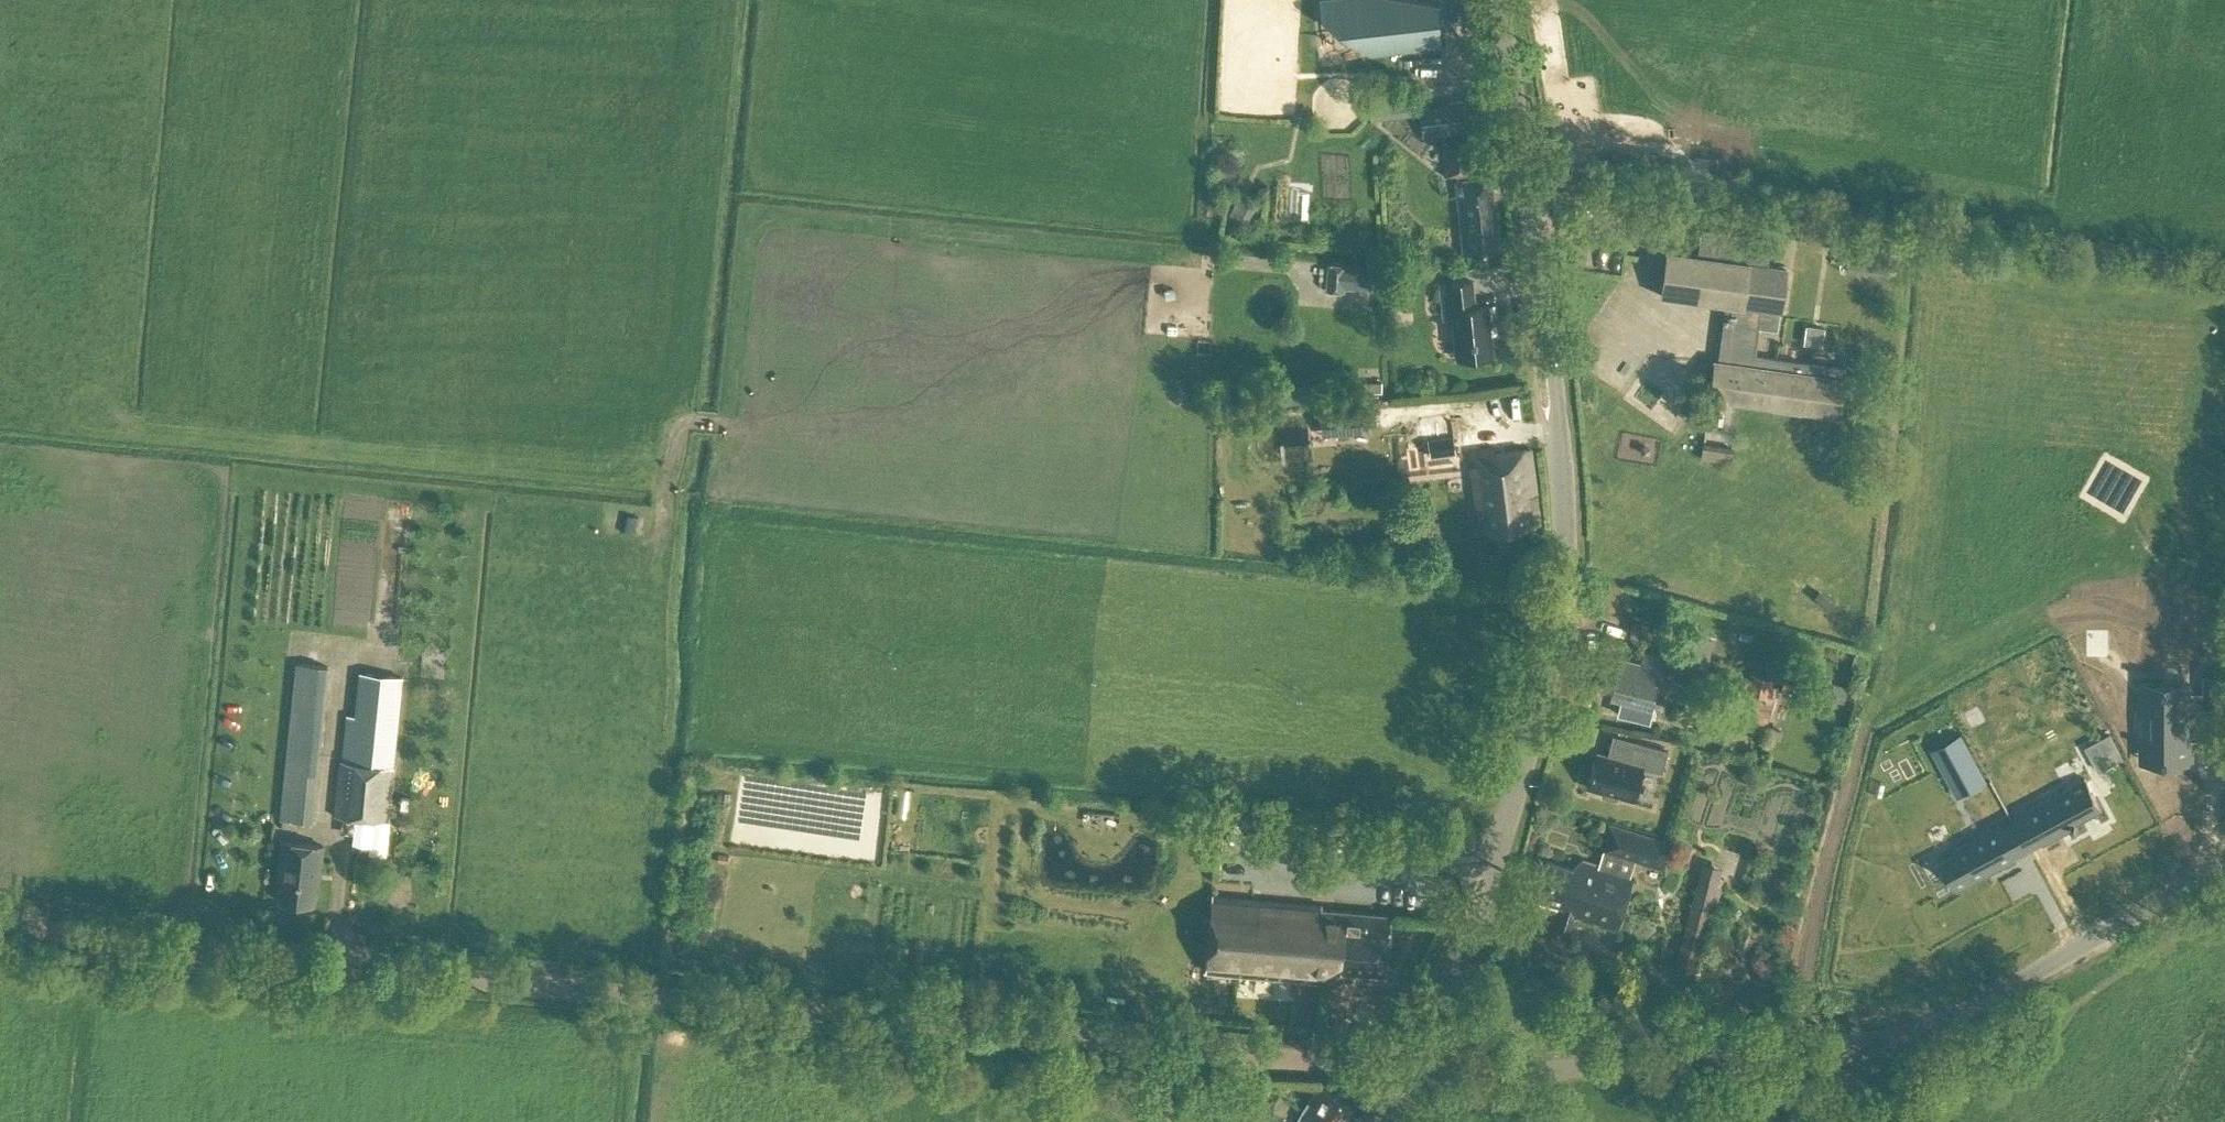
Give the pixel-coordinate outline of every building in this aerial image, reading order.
[(1370,54),(1440,46),(1432,0),(1319,0),(1321,16),(1333,25),(1367,22),(1370,54)] [(1369,112),(1405,113),(1405,90),(1370,90),(1369,112)] [(1466,101),(1419,107),(1422,135),(1470,130),(1466,101)] [(1489,182),(1471,184),(1470,177),(1472,176),(1469,143),(1442,146),(1446,179),(1458,178),(1459,185),(1454,186),(1463,259),(1497,255),(1489,182)] [(1777,336),(1779,321),(1787,267),(1771,264),(1774,245),(1720,238),(1716,265),(1669,259),(1663,301),(1729,310),(1722,362),(1721,366),(1717,365),(1712,400),(1715,401),(1787,410),(1842,418),(1847,374),(1787,365),(1757,361),(1761,334),(1777,336)] [(1370,263),(1326,260),(1324,288),(1340,289),(1340,284),(1369,286),(1370,263)] [(1489,330),(1495,329),(1493,309),(1474,311),(1471,285),(1439,288),(1443,323),(1452,322),(1456,364),(1492,360),(1489,330)] [(1824,328),(1806,325),(1803,345),(1822,347),(1824,328)] [(1335,433),(1361,432),(1359,409),(1334,410),(1335,433)] [(1453,437),(1426,440),(1429,455),(1455,452),(1453,437)] [(1702,442),(1700,453),(1730,458),(1731,446),(1702,442)] [(1490,536),(1538,530),(1530,453),(1497,456),(1490,453),(1470,455),(1476,506),(1487,512),(1490,536)] [(604,512),(604,531),(644,531),(645,513),(604,512)] [(1657,625),(1656,625),(1633,619),(1629,634),(1654,640),(1657,625)] [(1611,693),(1622,696),(1618,712),(1650,720),(1653,704),(1648,703),(1659,659),(1642,654),(1640,664),(1620,659),(1611,693)] [(329,665),(298,662),(295,662),(287,750),(281,818),(314,821),(329,665)] [(1777,678),(1752,671),(1740,712),(1766,719),(1777,678)] [(392,767),(401,680),(402,677),(359,672),(355,715),(347,715),(342,760),(340,759),(334,814),(388,820),(394,768),(392,767)] [(2192,741),(2224,741),(2224,675),(2204,675),(2203,694),(2193,694),(2193,685),(2139,684),(2139,714),(2146,714),(2146,737),(2138,737),(2138,765),(2192,766),(2192,741)] [(1848,685),(1833,681),(1829,693),(1844,697),(1848,685)] [(1987,781),(1972,753),(1961,733),(1937,746),(1948,766),(1963,794),(1987,781)] [(1601,791),(1600,795),(1617,800),(1618,796),(1634,800),(1643,766),(1661,771),(1668,748),(1634,739),(1628,762),(1596,753),(1586,787),(1601,791)] [(2085,775),(2024,809),(2043,844),(2078,824),(2076,820),(2102,806),(2085,775)] [(1957,854),(1940,862),(1956,890),(2017,857),(1998,822),(1953,847),(1957,854)] [(2112,822),(1984,881),(2004,926),(2133,866),(2112,822)] [(1663,871),(1672,845),(1614,825),(1600,865),(1583,860),(1576,872),(1547,862),(1534,898),(1564,909),(1554,938),(1567,942),(1576,917),(1615,931),(1639,863),(1663,871)] [(318,882),(322,848),(322,846),(282,841),(278,879),(280,879),(278,901),(312,905),(315,881),(318,882)] [(1722,866),(1702,861),(1674,963),(1697,970),(1723,877),(1720,876),(1722,866)] [(1388,976),(1393,922),(1320,915),(1321,909),(1212,900),(1206,974),(1328,985),(1345,972),(1388,976)] [(1683,1019),(1692,1019),(1690,1000),(1682,1001),(1683,1019)] [(1304,1121),(1351,1121),(1359,1108),(1324,1088),(1304,1121)]
